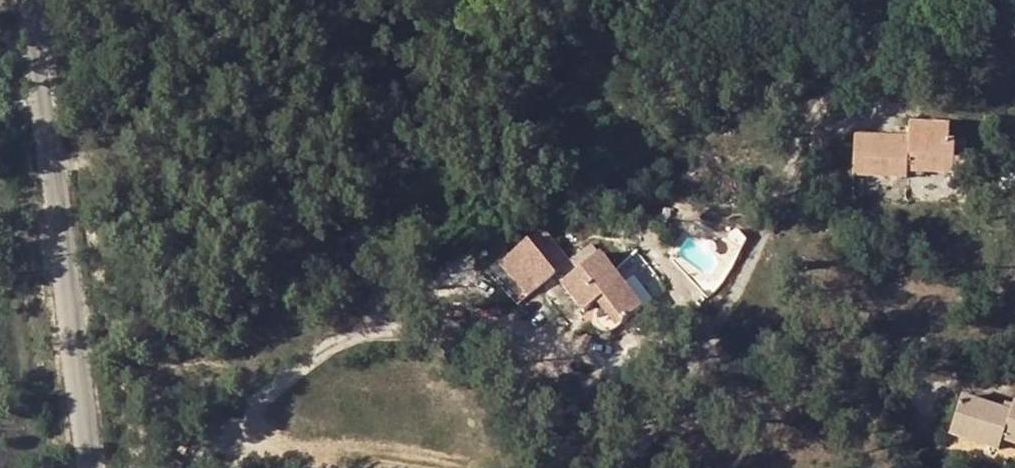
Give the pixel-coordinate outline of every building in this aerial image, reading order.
[(909,124),(908,138),(854,137),(852,176),(907,177),(907,171),(954,173),(954,163),(966,163),(967,141),(954,140),(948,140),(948,125),(909,124)] [(954,182),(965,182),(966,163),(954,163),(954,173),(954,182)] [(594,302),(602,295),(622,322),(639,309),(598,255),(561,285),(581,312),(594,302)] [(617,328),(620,325),(622,322),(602,295),(594,302),(596,305),(594,307),(593,310),(592,314),(592,317),(593,321),(595,324),(597,327),(600,329),(603,330),(607,331),(611,331),(614,329),(617,328)] [(1014,444),(1014,402),(1013,401),(1009,412),(962,397),(950,434),(998,449),(1001,439),(1014,444)]
